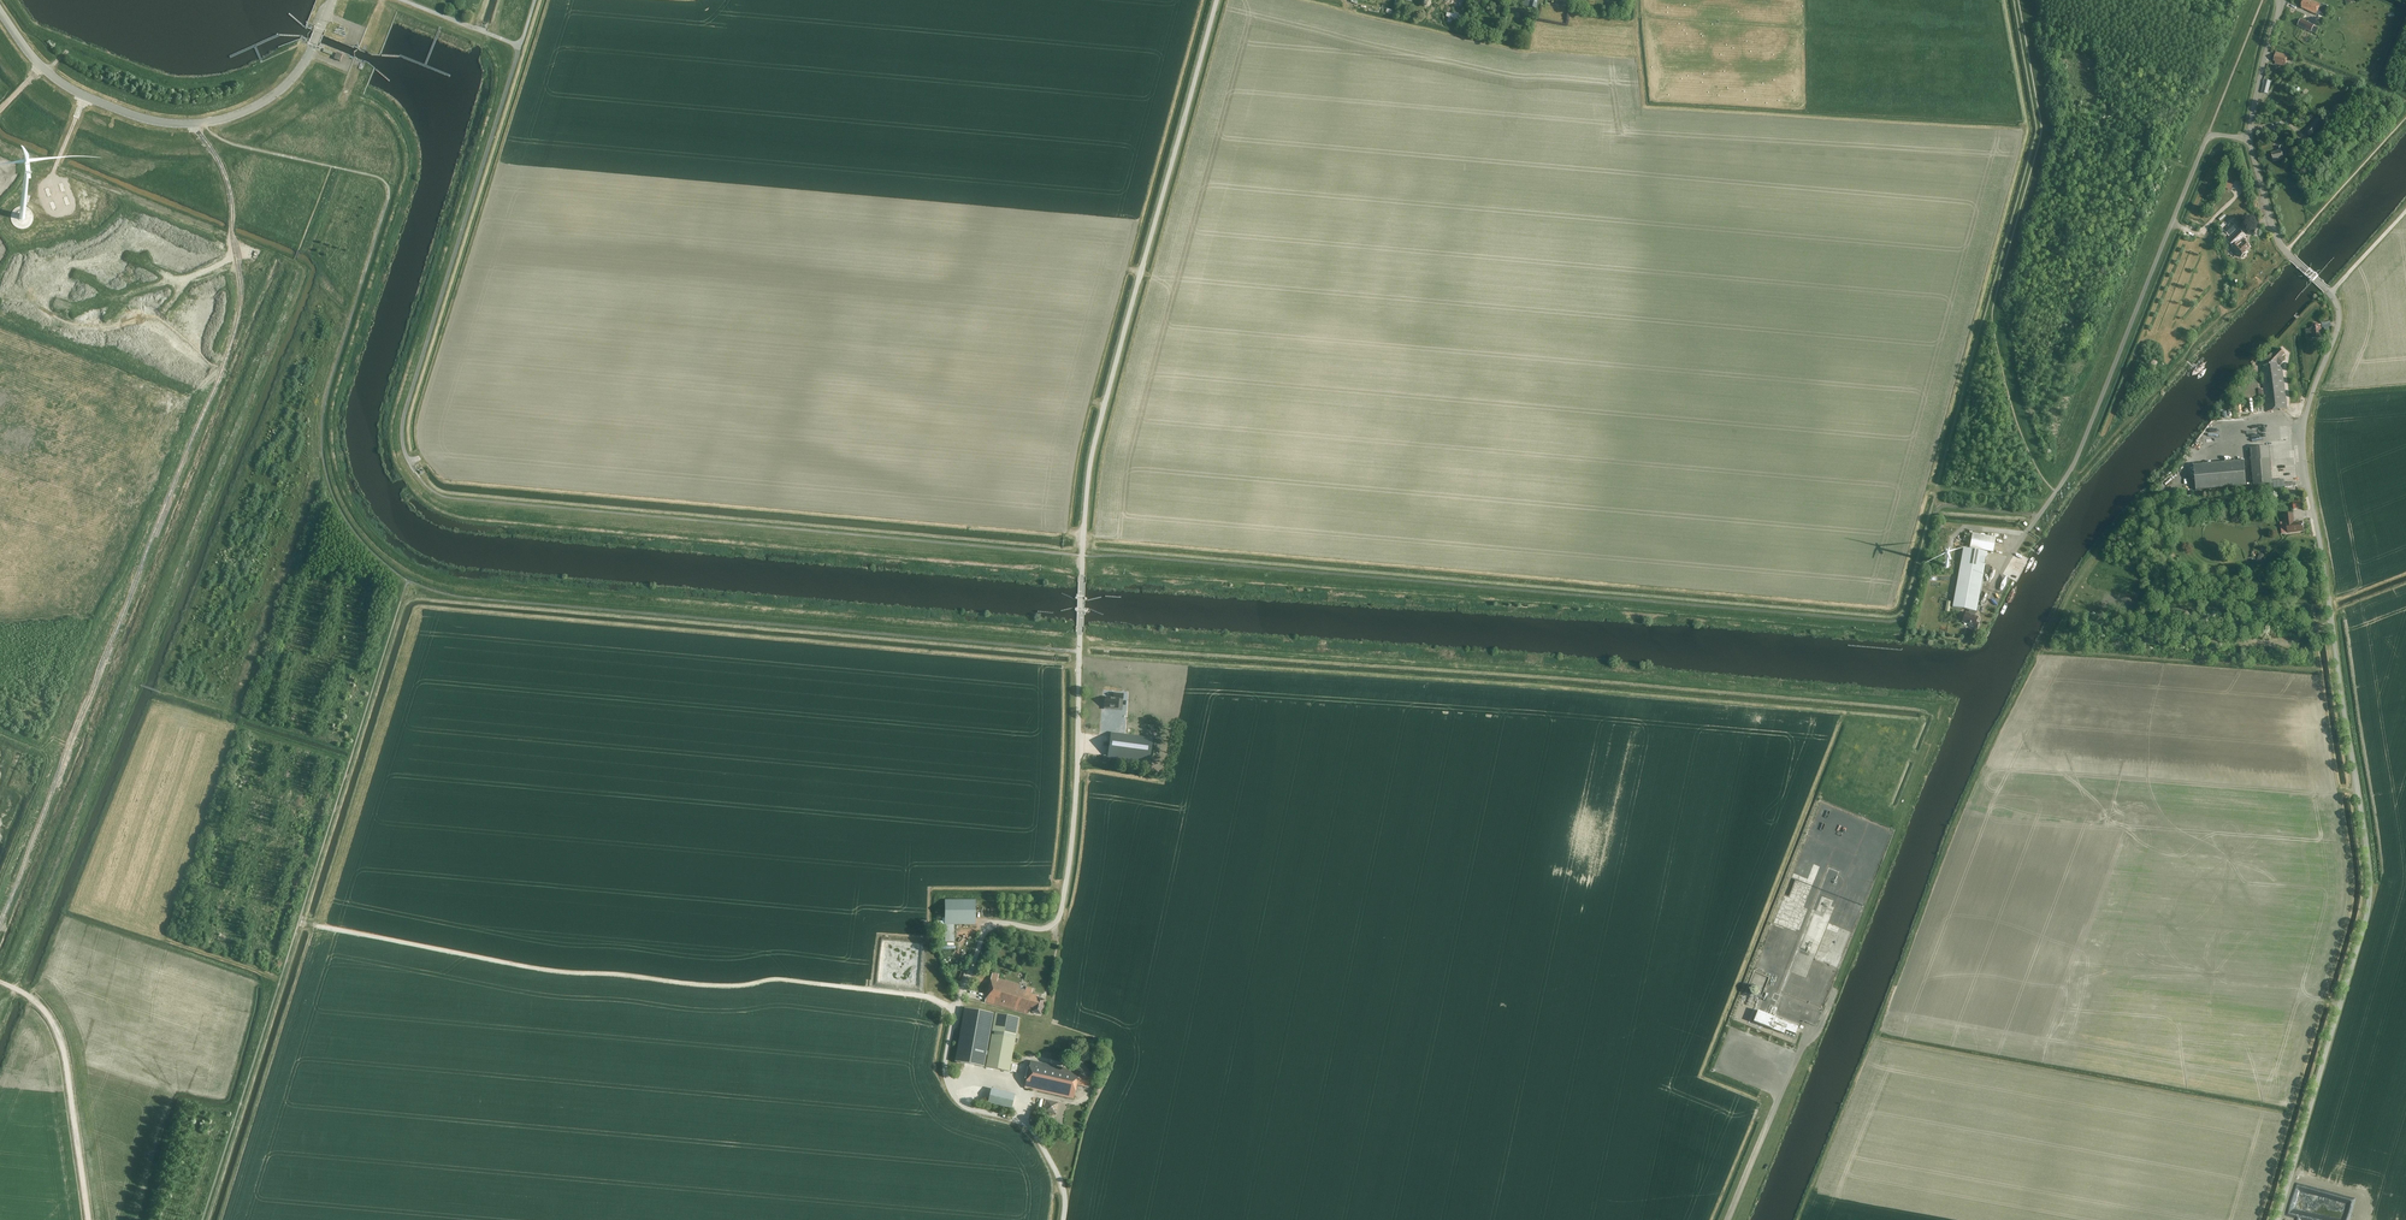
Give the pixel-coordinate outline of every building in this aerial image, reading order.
[(1537,9),(1539,0),(1525,0),(1524,6),(1537,9)] [(2310,2),(2306,0),(2304,0),(2301,5),(2302,6),(2301,7),(2316,14),(2321,4),(2320,4),(2311,0),(2310,2)] [(2316,14),(2316,15),(2319,16),(2320,14),(2323,15),(2327,6),(2321,3),(2320,4),(2321,4),(2316,14)] [(2298,26),(2311,32),(2314,25),(2301,19),(2298,26)] [(334,59),(341,61),(343,55),(337,53),(334,59)] [(2288,56),(2278,53),(2277,55),(2275,55),(2274,61),(2276,61),(2275,63),(2285,66),(2288,56)] [(2315,120),(2303,133),(2308,138),(2320,125),(2315,120)] [(2281,141),(2283,152),(2289,150),(2287,140),(2281,141)] [(2282,151),(2280,146),(2277,147),(2279,151),(2271,153),(2273,161),(2284,158),(2282,151)] [(2225,230),(2231,237),(2239,229),(2233,223),(2225,230)] [(2246,237),(2239,230),(2228,241),(2234,248),(2233,249),(2241,257),(2251,248),(2245,242),(2247,241),(2244,238),(2246,237)] [(2321,327),(2319,327),(2318,325),(2315,323),(2313,326),(2313,328),(2311,328),(2312,338),(2322,337),(2321,327)] [(2284,354),(2279,349),(2273,355),(2271,354),(2266,360),(2267,362),(2263,367),(2265,369),(2262,369),(2263,373),(2262,373),(2267,412),(2287,409),(2282,367),(2281,365),(2285,361),(2281,358),(2284,354)] [(2225,410),(2226,418),(2234,417),(2233,409),(2225,410)] [(2273,483),(2269,446),(2250,448),(2254,485),(2273,483)] [(2195,465),(2197,490),(2247,486),(2245,460),(2195,465)] [(2284,479),(2273,480),(2273,488),(2284,487),(2284,479)] [(2302,508),(2301,501),(2293,502),(2294,509),(2302,508)] [(2302,520),(2294,522),(2293,513),(2284,514),(2285,521),(2286,521),(2288,533),(2304,531),(2302,520)] [(1994,552),(1996,538),(1972,534),(1970,548),(1994,552)] [(1977,612),(1987,552),(1964,548),(1953,607),(1969,610),(1968,613),(1966,612),(1962,622),(1963,622),(1963,620),(1970,623),(1969,626),(1977,629),(1979,623),(1977,622),(1979,617),(1972,615),(1974,611),(1977,612)] [(1105,705),(1105,707),(1119,708),(1119,701),(1123,702),(1123,694),(1114,693),(1113,698),(1105,698),(1105,705)] [(1108,758),(1150,763),(1153,738),(1111,733),(1108,758)] [(945,925),(976,925),(976,900),(945,900),(945,921),(945,925)] [(1033,1013),(1041,1015),(1045,1000),(1037,998),(1038,996),(1032,994),(1033,989),(1026,987),(1025,991),(1019,989),(1020,985),(998,978),(999,974),(993,972),(985,1002),(1029,1014),(1030,1011),(1033,1012),(1033,1013)] [(955,1062),(984,1067),(994,1014),(965,1008),(955,1062)] [(1799,1027),(1758,1010),(1754,1022),(1785,1034),(1786,1030),(1796,1034),(1799,1027)] [(1010,1072),(1017,1036),(1020,1018),(996,1014),(986,1068),(1010,1072)] [(1080,1071),(1031,1061),(1025,1088),(1074,1099),(1077,1085),(1089,1088),(1091,1079),(1084,1077),(1084,1076),(1079,1075),(1080,1071)] [(1014,1097),(991,1091),(988,1106),(1011,1111),(1014,1097)] [(1044,1112),(1056,1115),(1059,1103),(1047,1100),(1044,1112)]
